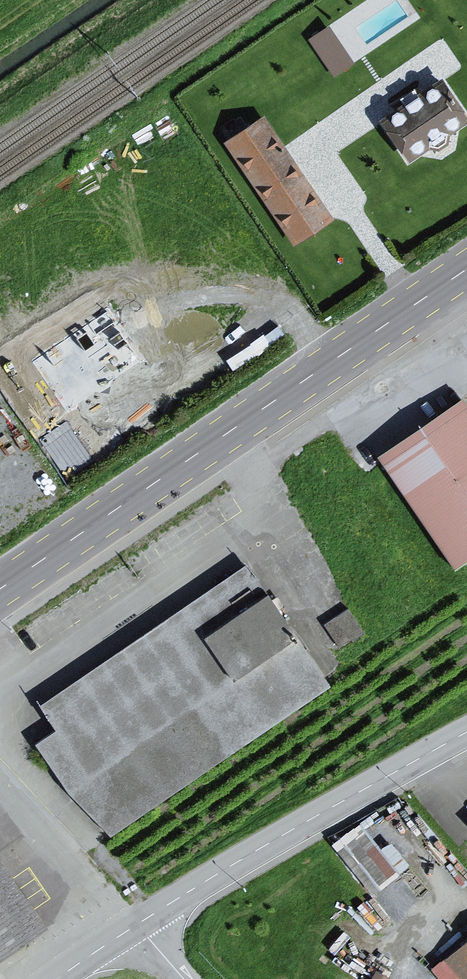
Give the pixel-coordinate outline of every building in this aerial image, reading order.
[(334,72),(355,59),(330,21),(309,35),(334,72)] [(434,82),(375,125),(401,166),(463,124),(434,82)] [(257,120),(216,145),(287,247),(325,219),(257,120)] [(372,460),(444,573),(466,557),(466,420),(454,400),(372,460)] [(238,565),(32,706),(46,731),(28,746),(89,834),(96,831),(104,840),(325,687),(238,565)] [(340,643),(364,628),(350,604),(325,620),(340,643)] [(368,890),(409,861),(391,836),(380,844),(362,818),(332,839),(368,890)] [(47,926),(0,859),(0,958),(47,926)] [(435,961),(449,978),(466,978),(466,935),(435,961)] [(373,969),(367,978),(388,978),(389,977),(373,969)]
